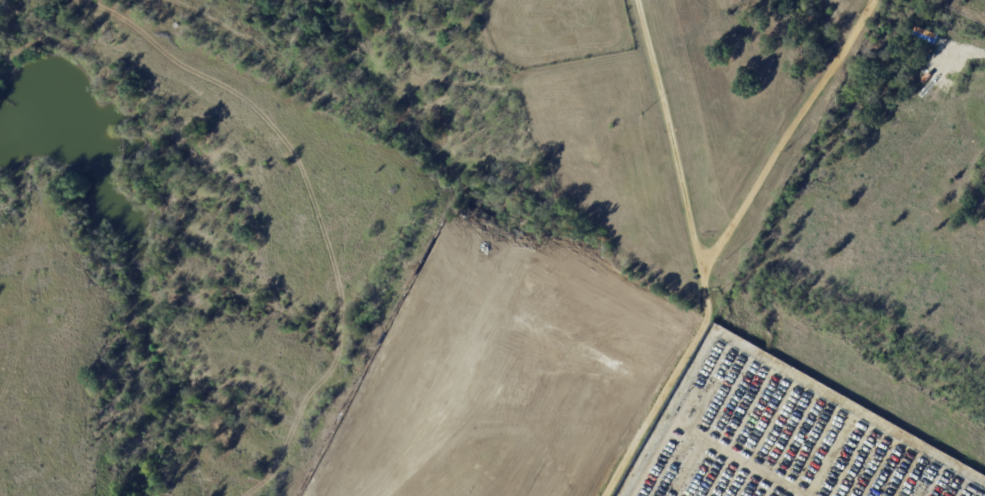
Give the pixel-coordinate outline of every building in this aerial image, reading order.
[(507,390),(513,379),(514,379),(515,378),(520,381),(513,394),(508,391),(508,390),(507,390)]
